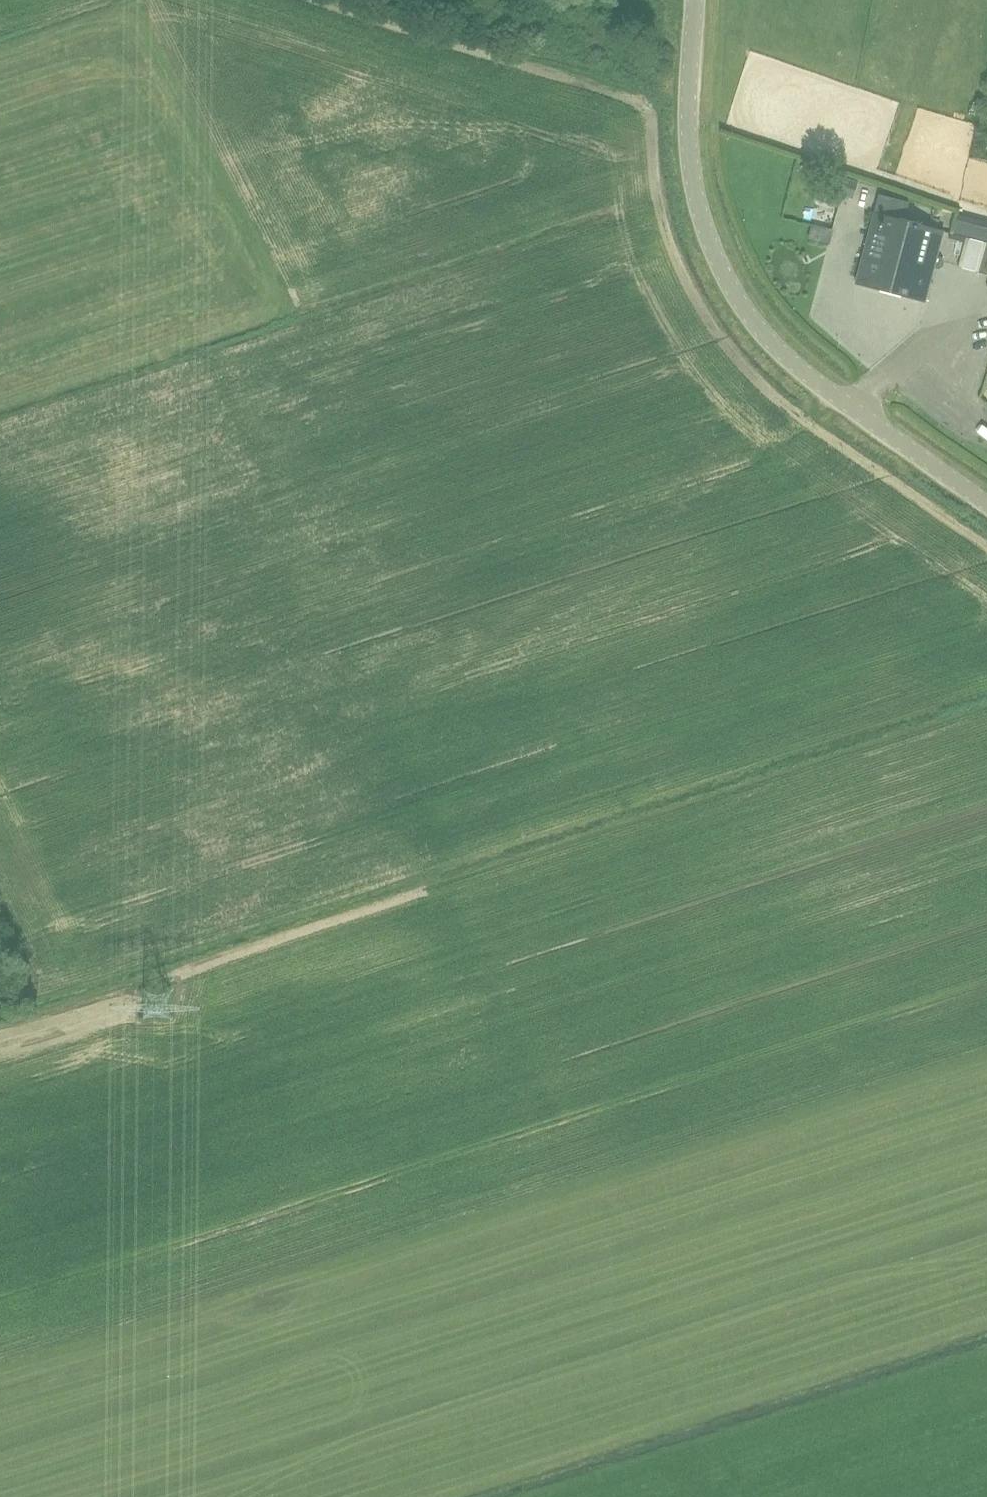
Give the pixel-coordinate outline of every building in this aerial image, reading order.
[(874,214),(856,284),(926,302),(937,259),(944,232),(874,214)] [(986,240),(986,228),(957,220),(954,232),(986,240)] [(969,383),(986,392),(986,379),(974,373),(969,383)]
